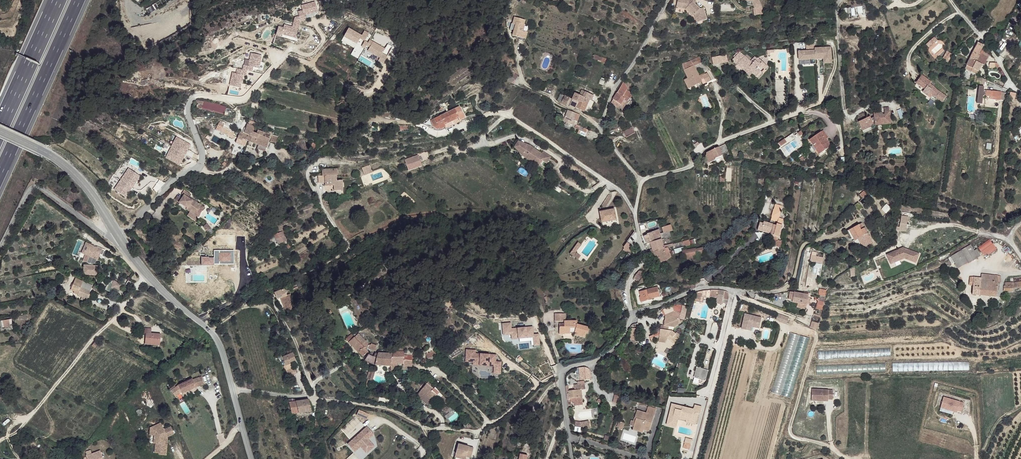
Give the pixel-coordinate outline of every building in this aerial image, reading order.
[(675,6),(685,9),(686,6),(694,14),(696,22),(706,19),(703,7),(699,8),(691,1),(691,0),(677,0),(675,6)] [(686,6),(685,9),(692,16),(694,14),(686,6)] [(524,22),(514,19),(511,24),(515,26),(512,34),(512,36),(519,39),(519,40),(524,42),(528,30),(523,28),(524,25),(523,24),(524,22)] [(992,32),(989,40),(1000,44),(1003,36),(992,32)] [(801,44),(801,51),(806,51),(806,47),(809,46),(809,43),(801,44)] [(979,46),(977,45),(970,59),(975,62),(978,57),(983,46),(979,44),(979,46)] [(810,49),(809,46),(806,47),(806,51),(801,51),(794,52),(794,61),(802,60),(803,65),(811,64),(810,60),(810,51),(810,49)] [(822,48),(810,49),(810,51),(810,60),(819,59),(819,64),(827,63),(826,51),(822,51),(822,48)] [(739,51),(732,59),(744,70),(747,68),(754,75),(758,71),(754,68),(760,62),(756,58),(755,59),(753,57),(750,61),(739,51)] [(946,62),(952,55),(948,51),(942,58),(946,62)] [(727,54),(713,59),(715,66),(728,61),(727,54)] [(698,56),(691,60),(693,64),(701,61),(698,56)] [(978,57),(975,62),(981,64),(984,66),(986,61),(978,57)] [(975,62),(970,59),(966,66),(972,69),(975,62)] [(691,60),(681,64),(683,69),(693,64),(691,60)] [(760,62),(754,68),(758,71),(759,72),(765,66),(760,62)] [(975,62),(972,69),(975,70),(977,71),(981,64),(975,62)] [(693,64),(683,69),(688,78),(692,87),(702,82),(701,80),(704,78),(706,83),(711,80),(707,72),(705,74),(699,76),(698,75),(693,64)] [(972,69),(966,66),(964,69),(974,74),(975,70),(972,69)] [(747,68),(744,70),(752,78),(754,75),(747,68)] [(508,77),(515,81),(518,75),(511,71),(508,77)] [(922,76),(919,80),(930,85),(931,83),(922,76)] [(527,79),(520,87),(527,89),(530,90),(533,83),(527,79)] [(930,85),(919,80),(916,84),(925,91),(923,93),(928,97),(930,94),(933,96),(942,103),(947,97),(930,85)] [(615,96),(613,99),(621,104),(625,99),(626,101),(631,96),(629,90),(625,89),(627,87),(623,81),(617,94),(615,96)] [(984,89),(979,89),(978,95),(978,101),(984,101),(984,100),(985,99),(985,97),(986,97),(986,98),(990,98),(996,98),(996,101),(1001,101),(1001,94),(1001,93),(986,92),(986,93),(983,93),(984,89)] [(575,93),(572,99),(578,102),(582,104),(580,110),(584,111),(589,100),(591,95),(583,91),(582,92),(579,91),(577,94),(575,93)] [(560,94),(559,96),(563,98),(561,103),(567,106),(570,99),(560,94)] [(572,99),(570,99),(567,106),(573,109),(574,107),(575,108),(578,102),(572,99)] [(613,99),(611,102),(622,109),(627,101),(626,101),(625,99),(621,104),(613,99)] [(208,103),(199,101),(198,103),(200,104),(199,108),(210,111),(223,114),(226,115),(228,107),(208,103)] [(468,103),(455,109),(459,118),(463,116),(465,120),(474,115),(468,103)] [(455,109),(442,116),(449,128),(457,124),(455,120),(459,118),(455,109)] [(568,111),(563,121),(573,125),(575,122),(575,121),(574,120),(576,114),(573,112),(568,111)] [(858,122),(862,130),(874,125),(871,120),(874,119),(875,124),(890,123),(888,111),(884,112),(884,116),(883,116),(883,114),(882,113),(881,113),(879,112),(873,113),(874,117),(870,118),(870,116),(858,122)] [(225,123),(220,121),(217,130),(232,139),(234,133),(232,132),(224,127),(225,123)] [(233,129),(225,123),(224,127),(232,132),(233,129)] [(238,136),(236,143),(245,146),(248,141),(252,132),(254,132),(255,126),(248,124),(245,134),(238,132),(236,136),(238,136)] [(630,128),(622,132),(625,138),(633,134),(630,128)] [(254,132),(252,132),(248,141),(251,142),(267,148),(270,139),(263,136),(265,132),(258,130),(257,134),(254,132)] [(820,135),(807,142),(811,148),(814,146),(816,150),(825,143),(820,135)] [(517,141),(513,146),(521,152),(522,151),(526,154),(525,156),(537,164),(540,159),(544,162),(549,156),(541,150),(539,152),(535,149),(534,151),(530,148),(531,147),(527,144),(525,146),(517,141)] [(724,142),(718,145),(722,152),(727,150),(724,142)] [(825,143),(816,150),(819,155),(829,149),(825,143)] [(722,152),(718,145),(711,148),(707,150),(707,151),(706,152),(707,153),(705,154),(706,155),(709,161),(715,158),(723,154),(722,152)] [(415,155),(401,160),(405,170),(418,165),(415,155)] [(340,170),(324,170),(324,176),(327,176),(327,183),(327,186),(337,186),(337,190),(345,190),(345,181),(339,181),(338,176),(340,176),(340,170)] [(378,172),(370,173),(371,180),(379,179),(378,172)] [(182,199),(179,203),(187,208),(186,210),(189,213),(191,211),(195,214),(201,206),(192,200),(191,202),(187,199),(189,197),(190,194),(184,190),(181,194),(184,195),(182,199)] [(780,211),(773,209),(771,216),(778,218),(780,211)] [(908,217),(901,216),(900,223),(907,224),(908,217)] [(615,219),(601,222),(603,233),(618,230),(615,219)] [(762,222),(759,221),(757,226),(770,230),(771,223),(763,221),(762,222)] [(776,225),(771,223),(770,230),(771,231),(771,233),(770,237),(777,239),(781,225),(776,223),(776,225)] [(671,224),(662,228),(663,233),(669,231),(673,230),(671,224)] [(647,234),(644,236),(647,244),(651,243),(661,239),(660,234),(657,225),(645,229),(647,234)] [(663,233),(660,234),(661,239),(669,237),(671,236),(669,231),(663,233)] [(862,231),(856,234),(859,240),(860,241),(866,234),(866,232),(863,233),(862,231)] [(866,234),(860,241),(863,247),(871,243),(866,234)] [(284,236),(276,239),(278,242),(279,245),(286,241),(284,236)] [(661,239),(651,243),(653,249),(654,252),(664,249),(663,246),(661,239)] [(977,248),(985,258),(997,248),(989,239),(977,248)] [(689,240),(672,243),(672,246),(673,249),(681,247),(690,244),(689,240)] [(585,243),(575,253),(582,260),(585,257),(580,252),(588,245),(585,243)] [(99,248),(91,244),(86,254),(93,256),(90,261),(89,262),(88,265),(85,265),(84,274),(98,275),(98,266),(94,266),(94,263),(95,263),(96,258),(98,259),(101,253),(97,252),(99,248)] [(627,244),(624,247),(629,251),(630,252),(633,249),(627,244)] [(981,257),(977,249),(974,250),(971,245),(950,255),(957,269),(981,257)] [(695,248),(681,251),(683,261),(692,259),(692,256),(703,253),(702,247),(695,249),(695,248)] [(902,247),(890,253),(894,262),(904,258),(916,262),(919,253),(909,250),(904,252),(902,247)] [(664,249),(654,252),(657,263),(667,260),(667,259),(671,257),(669,251),(667,248),(664,249)] [(626,252),(624,250),(615,260),(618,262),(626,252)] [(639,270),(634,278),(636,280),(636,281),(636,282),(637,281),(643,273),(639,270)] [(973,286),(972,295),(996,297),(997,291),(999,291),(1001,277),(999,276),(981,275),(981,278),(980,285),(973,284),(974,278),(970,277),(970,285),(973,286)] [(93,286),(76,278),(71,289),(75,290),(75,292),(83,296),(87,298),(93,286)] [(119,289),(120,282),(112,281),(112,289),(119,289)] [(657,287),(639,292),(640,296),(639,297),(640,302),(652,299),(651,298),(659,296),(657,287)] [(283,288),(275,292),(277,299),(281,297),(287,295),(283,288)] [(712,290),(710,290),(709,296),(717,297),(716,303),(722,305),(723,299),(728,300),(730,294),(730,293),(727,292),(725,291),(719,290),(712,290)] [(792,303),(797,304),(800,295),(790,293),(788,300),(793,301),(792,303)] [(287,295),(281,297),(286,309),(291,307),(290,303),(288,297),(287,295)] [(800,295),(797,304),(806,305),(807,306),(809,296),(804,295),(800,295)] [(806,315),(815,316),(816,308),(809,306),(806,315)] [(745,315),(741,330),(747,332),(749,326),(752,327),(756,328),(759,329),(762,318),(745,315)] [(564,326),(559,326),(559,333),(564,333),(564,332),(570,332),(570,330),(575,330),(574,334),(584,336),(586,332),(588,332),(589,327),(577,324),(577,320),(564,320),(564,326)] [(533,334),(532,327),(511,328),(511,323),(501,323),(502,336),(510,335),(511,341),(529,340),(530,347),(539,347),(539,334),(533,334)] [(656,327),(657,336),(663,335),(668,334),(671,331),(669,324),(657,326),(656,327)] [(151,329),(144,328),(143,332),(145,333),(145,342),(151,343),(151,344),(159,345),(161,334),(151,332),(151,329)] [(351,334),(345,339),(362,357),(368,351),(366,349),(368,347),(369,349),(375,350),(376,346),(371,344),(369,345),(358,334),(354,338),(351,334)] [(655,337),(657,347),(664,346),(664,347),(668,348),(669,346),(674,348),(676,340),(671,338),(671,339),(667,338),(663,339),(663,335),(657,336),(655,337)] [(496,354),(475,353),(476,350),(465,349),(464,363),(472,363),(472,366),(493,367),(493,374),(500,374),(501,361),(496,361),(496,354)] [(404,352),(394,352),(393,354),(391,357),(391,362),(397,363),(403,363),(403,366),(412,366),(411,356),(404,354),(404,352)] [(292,353),(282,357),(284,362),(288,360),(289,363),(296,360),(296,357),(294,358),(292,353)] [(368,354),(364,360),(374,365),(377,354),(374,353),(373,356),(368,354)] [(393,354),(378,353),(377,354),(374,365),(390,366),(390,371),(396,371),(397,363),(391,362),(391,357),(393,354)] [(578,380),(590,379),(590,367),(577,368),(578,380)] [(696,367),(692,383),(697,384),(698,379),(706,381),(708,370),(696,367)] [(177,386),(170,391),(175,397),(181,393),(181,394),(196,387),(203,385),(201,378),(192,380),(191,379),(177,386)] [(428,381),(418,394),(428,399),(436,395),(440,391),(428,381)] [(579,389),(570,390),(571,402),(574,402),(583,401),(582,389),(579,389)] [(833,390),(813,389),(812,400),(825,400),(829,400),(829,399),(833,399),(833,390)] [(418,394),(414,398),(424,408),(432,399),(433,400),(435,398),(436,399),(438,397),(439,398),(442,394),(440,391),(436,395),(428,399),(418,394)] [(961,414),(964,403),(943,397),(940,409),(961,414)] [(289,400),(292,415),(312,411),(310,399),(294,402),(294,399),(289,400)] [(672,402),(672,403),(700,410),(701,405),(695,404),(694,407),(672,402)] [(672,403),(666,423),(676,426),(678,417),(679,415),(687,417),(688,416),(697,418),(698,412),(701,413),(703,406),(701,405),(700,410),(672,403)] [(635,422),(634,428),(644,431),(645,428),(647,428),(653,430),(658,414),(657,413),(658,407),(650,405),(648,412),(638,410),(634,422),(635,422)] [(370,414),(363,411),(361,416),(368,419),(370,414)] [(158,454),(158,455),(166,456),(167,445),(164,445),(165,440),(165,438),(174,435),(170,427),(163,430),(162,427),(154,431),(153,444),(155,444),(154,454),(158,454)] [(368,427),(348,444),(355,451),(361,446),(365,451),(373,444),(367,437),(373,433),(368,427)] [(453,443),(451,454),(462,455),(467,456),(469,445),(453,443)] [(375,446),(373,444),(365,451),(367,453),(375,446)] [(86,456),(87,458),(104,458),(100,451),(86,456)]
